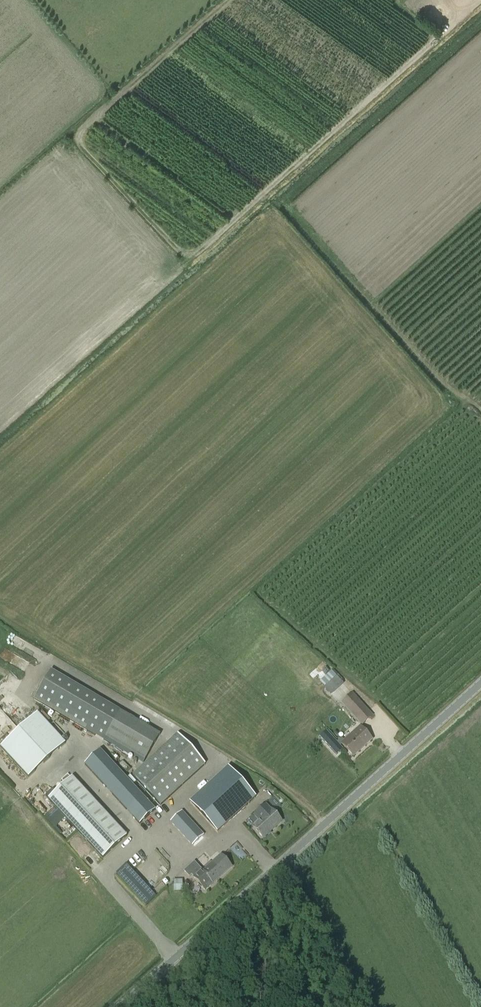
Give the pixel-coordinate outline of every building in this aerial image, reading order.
[(332,695),(344,684),(331,670),(319,681),(332,695)] [(143,763),(160,735),(51,671),(34,699),(143,763)] [(361,726),(372,716),(352,695),(341,704),(361,726)] [(28,778),(65,744),(37,714),(1,748),(28,778)] [(353,757),(371,740),(360,727),(344,741),(341,744),(342,745),(353,757)] [(326,737),(323,740),(336,755),(342,750),(340,747),(342,745),(341,744),(344,741),(342,738),(336,743),(326,731),(323,734),(326,737)] [(160,806),(205,765),(177,735),(133,776),(160,806)] [(100,751),(84,765),(139,825),(155,810),(100,751)] [(255,798),(228,768),(190,802),(217,832),(239,812),(255,798)] [(65,784),(72,778),(68,775),(62,781),(65,784)] [(103,859),(127,837),(72,778),(49,800),(103,859)] [(259,821),(253,827),(263,838),(281,821),(271,810),(270,811),(265,805),(254,816),(259,821)] [(192,846),(203,836),(182,812),(170,823),(192,846)] [(194,862),(184,872),(189,877),(193,874),(195,876),(193,878),(198,883),(198,885),(200,887),(202,887),(203,889),(211,882),(212,884),(231,867),(221,855),(203,872),(201,870),(194,862)] [(147,906),(158,896),(127,864),(117,874),(147,906)] [(174,892),(182,892),(182,880),(173,880),(174,892)]
